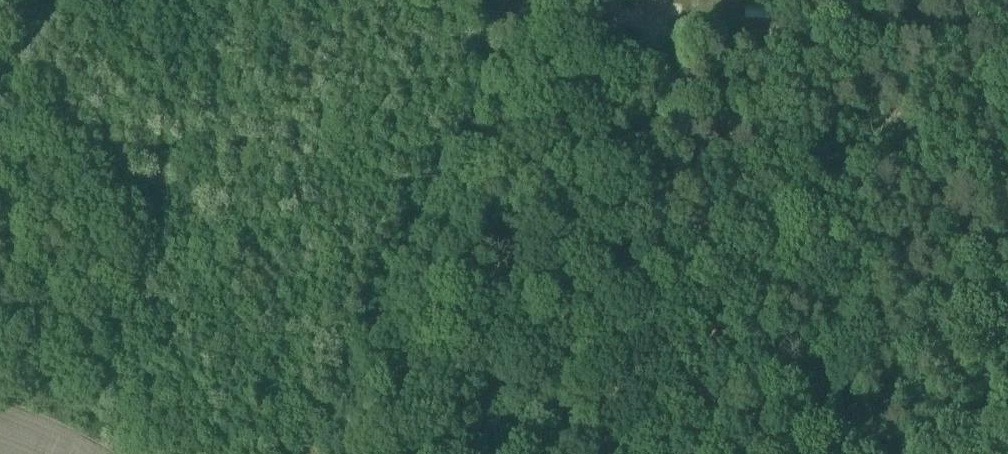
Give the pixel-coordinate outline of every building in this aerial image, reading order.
[(679,27),(666,27),(665,43),(679,44),(679,27)] [(770,43),(789,52),(795,39),(777,29),(770,43)]
